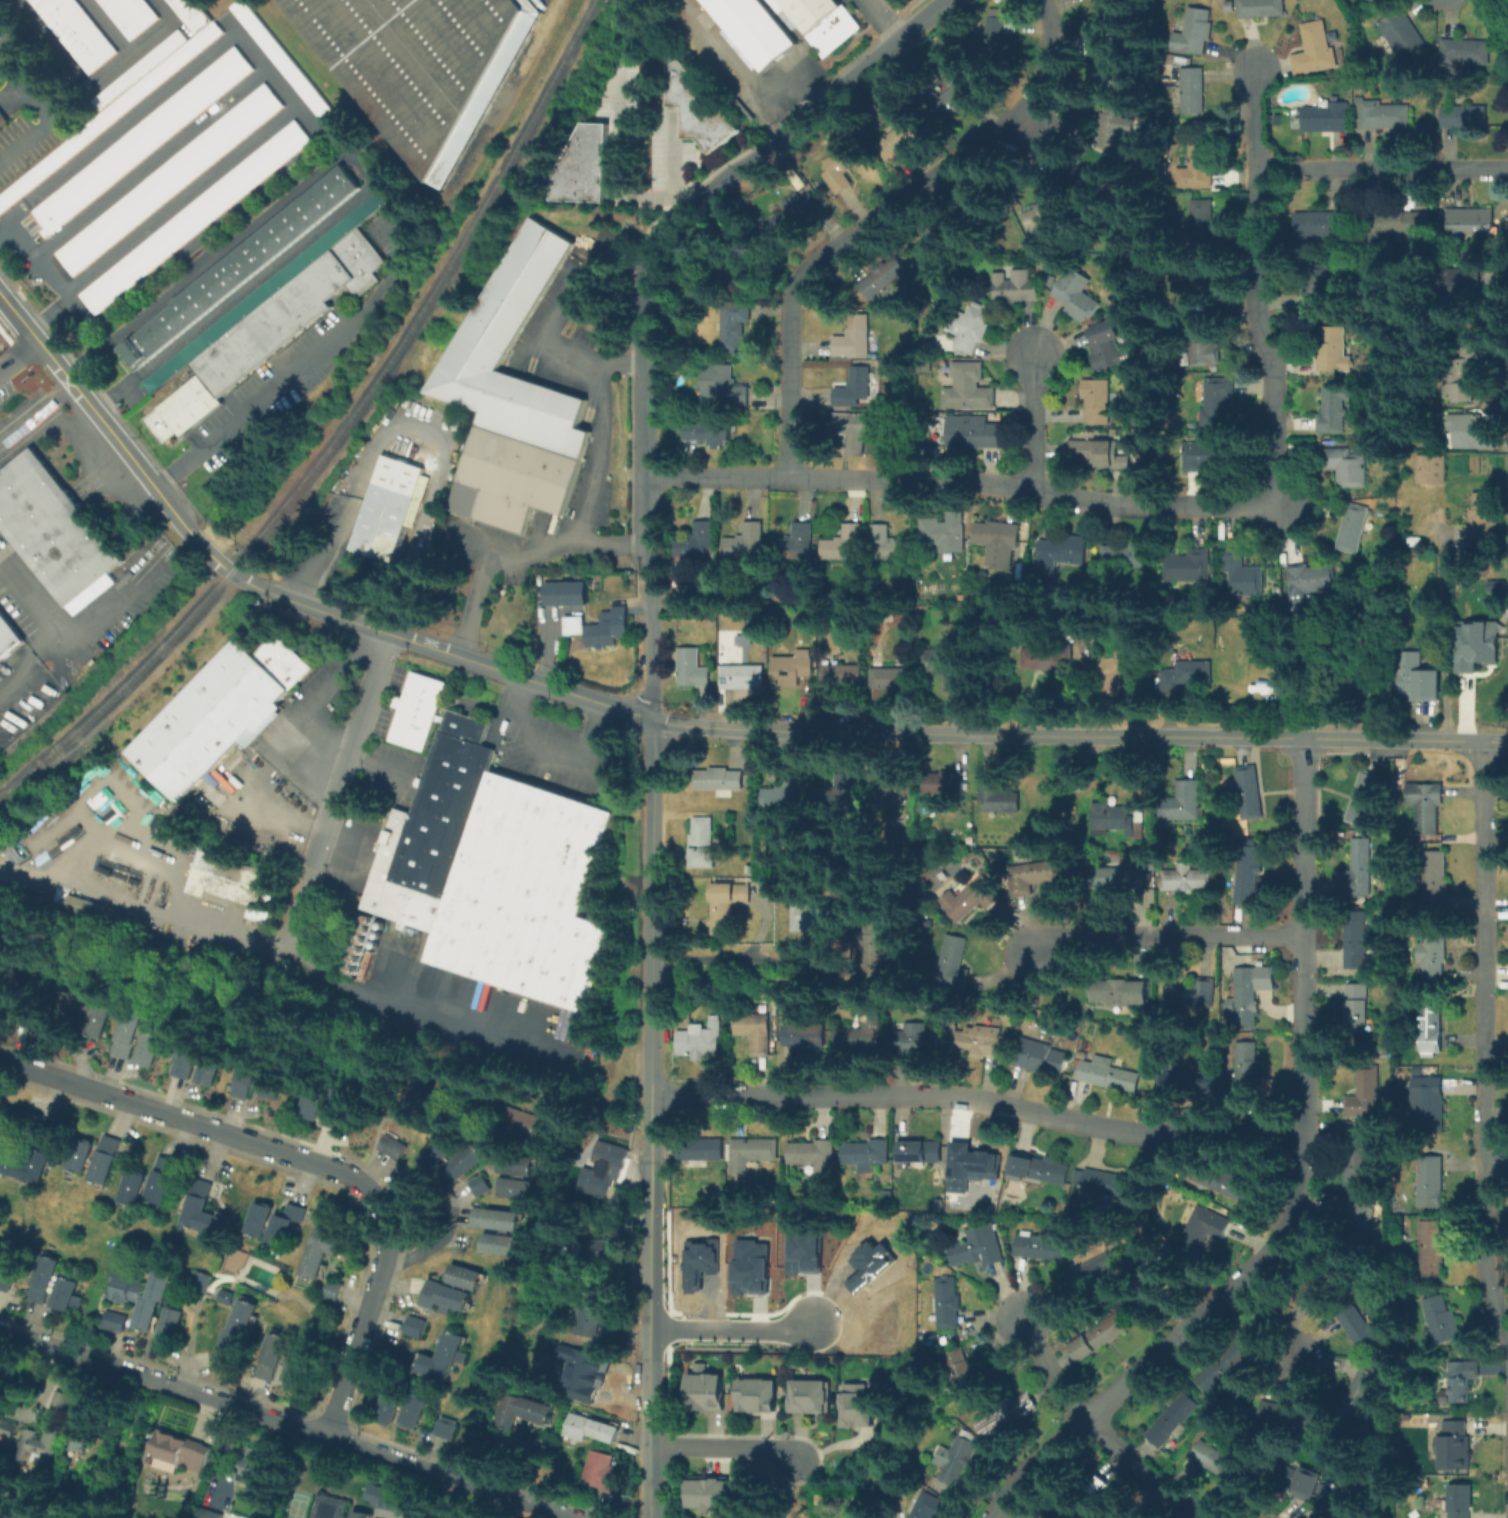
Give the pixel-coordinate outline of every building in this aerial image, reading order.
[(88,72),(29,0),(76,0),(116,49),(88,72)] [(130,39),(98,0),(146,0),(159,16),(130,39)] [(193,35),(165,0),(196,0),(212,20),(193,35)] [(228,8),(238,0),(243,0),(346,127),(334,137),(228,8)] [(533,0),(282,0),(428,179),(442,188),(542,11),(533,0)] [(709,8),(702,0),(759,0),(795,42),(762,70),(758,66),(755,69),(722,30),(726,27),(719,19),(711,25),(702,13),(709,8)] [(779,16),(766,0),(835,0),(839,5),(841,3),(860,26),(822,58),(803,35),(805,33),(797,24),(792,28),(780,15),(779,16)] [(1099,11),(1114,11),(1114,0),(1098,0),(1099,11)] [(1241,21),(1239,0),(1285,0),(1286,18),(1241,21)] [(1187,8),(1213,10),(1211,23),(1215,23),(1213,44),(1207,43),(1206,57),(1199,57),(1199,61),(1188,60),(1188,54),(1176,53),(1177,34),(1186,35),(1187,8)] [(1007,10),(1007,20),(1019,20),(1019,34),(1007,34),(1007,61),(983,61),(983,23),(989,23),(989,10),(1007,10)] [(1403,10),(1427,47),(1404,61),(1381,25),(1403,10)] [(222,32),(0,213),(0,192),(88,121),(100,111),(188,39),(193,35),(212,20),(222,32)] [(1300,25),(1325,20),(1331,49),(1335,48),(1339,67),(1294,76),(1290,55),(1305,53),(1300,25)] [(100,111),(90,100),(179,28),(188,39),(100,111)] [(1443,44),(1490,41),(1492,66),(1445,69),(1443,44)] [(30,211),(233,45),(253,68),(45,238),(38,230),(42,226),(30,211)] [(667,50),(672,46),(739,128),(709,153),(697,138),(681,137),(681,106),(666,106),(667,50)] [(945,77),(962,65),(979,94),(969,100),(973,107),(954,118),(952,115),(944,120),(932,101),(952,89),(945,77)] [(1183,77),(1186,76),(1185,72),(1204,70),(1208,114),(1187,116),(1183,77)] [(283,106),(74,277),(55,253),(264,82),(283,106)] [(1106,103),(1125,104),(1124,119),(1138,121),(1137,134),(1128,133),(1127,137),(1141,139),(1138,160),(1114,157),(1115,153),(1100,151),(1102,134),(1099,134),(1101,114),(1105,114),(1106,103)] [(1346,104),(1346,109),(1348,109),(1348,133),(1304,133),(1304,109),(1330,109),(1330,103),(1346,104)] [(1383,103),(1383,106),(1412,106),(1412,129),(1362,129),(1362,103),(1383,103)] [(1446,127),(1446,106),(1488,106),(1488,127),(1446,127)] [(8,120),(0,126),(0,110),(8,120)] [(310,140),(96,315),(78,294),(293,118),(310,140)] [(879,134),(893,124),(898,129),(910,120),(923,136),(918,139),(921,143),(911,151),(907,146),(887,160),(876,145),(883,140),(879,134)] [(582,122),(608,123),(605,201),(549,200),(550,178),(582,122)] [(822,165),(828,161),(851,141),(863,155),(849,167),(851,169),(845,174),(847,177),(841,183),(834,175),(832,177),(822,165)] [(1199,189),(1199,198),(1185,198),(1185,189),(1178,189),(1178,172),(1185,172),(1185,161),(1191,161),(1191,146),(1216,146),(1215,189),(1199,189)] [(360,189),(133,372),(113,347),(340,164),(360,189)] [(189,363),(151,395),(140,382),(379,185),(390,198),(357,225),(301,271),(273,294),(245,317),(217,340),(189,363)] [(1023,214),(1036,209),(1050,201),(1046,193),(1059,186),(1074,214),(1046,228),(1049,234),(1036,240),(1023,214)] [(770,221),(791,205),(788,199),(801,189),(817,211),(781,237),(770,221)] [(1194,235),(1192,235),(1193,203),(1216,203),(1216,248),(1194,247),(1194,235)] [(1449,212),(1498,212),(1497,241),(1448,241),(1449,212)] [(1390,244),(1368,244),(1368,228),(1376,228),(1376,213),(1431,214),(1431,235),(1390,235),(1390,244)] [(1343,215),(1343,239),(1310,239),(1310,247),(1294,247),(1294,215),(1343,215)] [(533,217),(576,244),(498,370),(588,400),(578,428),(591,432),(564,515),(535,505),(525,534),(451,509),(483,412),(425,393),(533,217)] [(301,271),(357,225),(385,258),(372,269),(379,277),(355,296),(345,284),(326,300),(301,271)] [(858,286),(895,256),(909,273),(872,302),(858,286)] [(1302,314),(1303,263),(1329,263),(1329,314),(1302,314)] [(1069,270),(1093,285),(1087,293),(1101,303),(1086,326),(1065,312),(1070,306),(1053,294),(1069,270)] [(273,294),(301,271),(326,300),(330,305),(302,328),(273,294)] [(1187,272),(1212,271),(1212,307),(1187,307),(1187,272)] [(1466,307),(1438,307),(1438,271),(1483,271),(1483,289),(1474,288),(1474,299),(1466,299),(1466,307)] [(1011,276),(1011,273),(1037,273),(1037,286),(1041,286),(1041,304),(1018,304),(1018,309),(996,309),(996,276),(1011,276)] [(273,294),(302,328),(274,351),(245,317),(273,294)] [(721,354),(721,305),(741,305),(741,354),(721,354)] [(956,347),(967,321),(963,319),(968,306),(990,314),(985,327),(989,328),(983,345),(978,343),(974,354),(956,347)] [(851,336),(852,315),(870,316),(869,359),(835,357),(836,335),(851,336)] [(245,317),(274,351),(246,374),(217,340),(245,317)] [(1113,321),(1120,340),(1115,342),(1124,366),(1099,375),(1084,332),(1113,321)] [(1346,330),(1345,357),(1355,357),(1355,373),(1319,372),(1320,329),(1346,330)] [(1190,331),(1210,331),(1211,348),(1220,347),(1221,367),(1192,369),(1190,331)] [(217,340),(246,374),(217,397),(197,372),(189,363),(217,340)] [(1444,401),(1443,385),(1449,385),(1448,347),(1480,345),(1482,379),(1476,379),(1477,404),(1454,405),(1454,401),(1444,401)] [(732,363),(732,378),(735,378),(735,384),(749,384),(749,405),(730,405),(730,398),(713,398),(713,397),(702,397),(702,363),(732,363)] [(954,389),(955,364),(984,366),(983,389),(997,389),(996,411),(945,408),(946,389),(954,389)] [(851,389),(851,369),(871,369),(871,391),(877,391),(877,400),(860,399),(860,408),(836,407),(836,389),(851,389)] [(217,397),(221,401),(181,434),(177,430),(163,442),(142,417),(197,372),(217,397)] [(1207,380),(1234,381),(1232,426),(1205,425),(1207,380)] [(1083,400),(1084,382),(1112,382),(1111,427),(1088,427),(1089,400),(1083,400)] [(1354,389),(1354,401),(1346,401),(1346,435),(1322,435),(1322,388),(1354,389)] [(864,436),(864,458),(845,458),(845,436),(834,436),(834,415),(868,415),(868,436),(864,436)] [(991,417),(991,429),(1003,429),(1003,451),(966,450),(966,443),(950,443),(950,417),(991,417)] [(732,442),(732,449),(708,449),(708,442),(706,442),(706,446),(699,446),(699,442),(684,442),(684,422),(732,422),(732,442)] [(1116,461),(1116,470),(1099,470),(1099,465),(1095,465),(1095,461),(1073,461),(1073,442),(1116,442),(1116,461)] [(1209,475),(1182,475),(1183,443),(1237,443),(1237,468),(1209,468),(1209,475)] [(74,614),(0,524),(0,472),(31,446),(123,558),(107,572),(114,581),(74,614)] [(1320,472),(1321,452),(1368,453),(1367,490),(1339,489),(1340,472),(1320,472)] [(426,469),(424,476),(430,478),(414,527),(407,525),(394,563),(367,554),(366,559),(351,553),(384,455),(426,469)] [(1472,543),(1467,543),(1468,513),(1472,513),(1472,494),(1494,494),(1494,543),(1472,543)] [(1347,502),(1370,508),(1356,561),(1332,554),(1347,502)] [(962,515),(962,546),(964,546),(964,555),(952,555),(952,560),(941,560),(941,546),(922,546),(922,515),(941,515),(941,526),(946,526),(946,515),(962,515)] [(792,559),(773,559),(773,540),(792,540),(792,522),(812,523),(812,559),(792,559)] [(987,522),(1022,525),(1019,552),(1013,551),(1011,571),(983,568),(985,547),(974,546),(977,523),(986,523),(987,522)] [(714,523),(714,549),(708,549),(708,569),(682,569),(682,557),(672,557),(672,531),(682,531),(682,538),(695,538),(695,523),(714,523)] [(755,558),(725,558),(725,538),(742,538),(742,524),(763,524),(763,548),(755,548),(755,558)] [(856,561),(820,560),(820,539),(841,539),(841,524),(862,524),(862,549),(856,549),(856,561)] [(890,527),(890,542),(910,542),(910,561),(870,561),(870,527),(890,527)] [(1041,541),(1066,544),(1067,536),(1087,539),(1083,567),(1048,562),(1048,567),(1037,565),(1041,541)] [(1125,570),(1101,570),(1101,547),(1125,547),(1125,537),(1145,538),(1145,570),(1125,570)] [(1248,551),(1248,567),(1264,567),(1264,598),(1231,598),(1231,574),(1224,574),(1224,551),(1248,551)] [(1163,583),(1163,553),(1210,553),(1210,584),(1163,583)] [(1283,565),(1309,563),(1310,568),(1335,566),(1337,592),(1306,594),(1306,605),(1286,607),(1283,565)] [(1486,593),(1486,577),(1507,578),(1507,593),(1486,593)] [(586,604),(542,605),(542,580),(585,579),(586,604)] [(624,596),(627,635),(623,635),(623,643),(612,644),(612,647),(595,649),(595,645),(585,645),(584,633),(564,634),(562,616),(583,615),(584,624),(600,622),(599,611),(610,610),(609,598),(624,596)] [(24,639),(0,659),(0,610),(24,639)] [(1457,674),(1457,622),(1499,622),(1499,665),(1484,665),(1484,662),(1477,662),(1478,674),(1457,674)] [(151,729),(238,638),(256,655),(277,633),(313,667),(279,702),(284,707),(260,732),(255,727),(182,803),(130,752),(151,729)] [(1066,669),(1066,672),(1034,672),(1034,668),(1023,668),(1023,646),(1074,646),(1074,662),(1066,662),(1066,669)] [(699,651),(699,669),(710,669),(710,687),(679,687),(679,650),(699,651)] [(810,651),(810,660),(813,660),(813,679),(802,679),(801,690),(772,690),(772,658),(797,658),(797,651),(810,651)] [(965,673),(965,695),(944,695),(944,673),(923,673),(923,652),(965,652),(965,673)] [(1421,652),(1421,673),(1442,673),(1441,699),(1414,699),(1414,696),(1399,696),(1399,652),(1421,652)] [(1180,693),(1159,693),(1159,669),(1177,669),(1177,662),(1213,662),(1213,684),(1180,684),(1180,693)] [(862,686),(862,693),(846,693),(846,686),(824,686),(824,663),(862,663),(862,686)] [(751,690),(723,690),(723,665),(766,665),(765,687),(751,687),(751,690)] [(1370,665),(1370,674),(1382,674),(1382,697),(1340,697),(1340,674),(1346,674),(1346,665),(1370,665)] [(872,691),(872,669),(913,669),(913,691),(872,691)] [(441,721),(434,719),(423,750),(389,738),(399,707),(392,705),(395,695),(401,698),(411,670),(446,682),(435,714),(443,716),(441,721)] [(443,716),(446,708),(490,722),(483,744),(496,749),(489,769),(434,932),(360,907),(394,807),(410,813),(441,721),(443,716)] [(1235,769),(1255,766),(1261,808),(1267,807),(1269,818),(1244,822),(1235,769)] [(434,932),(489,769),(618,812),(583,916),(619,928),(590,1015),(425,959),(434,932)] [(729,769),(729,772),(743,772),(743,792),(695,791),(695,772),(708,772),(708,769),(729,769)] [(794,822),(763,822),(763,786),(785,786),(785,772),(808,772),(808,800),(794,800),(794,822)] [(918,796),(918,774),(954,774),(954,796),(918,796)] [(1361,774),(1382,781),(1366,829),(1343,821),(1361,774)] [(847,810),(814,809),(814,787),(834,787),(834,775),(855,775),(855,802),(847,802),(847,810)] [(997,777),(997,792),(1019,792),(1019,813),(984,813),(984,802),(979,802),(979,777),(997,777)] [(1177,822),(1164,822),(1164,797),(1177,797),(1177,779),(1202,780),(1202,822),(1177,822)] [(1415,783),(1443,782),(1443,807),(1438,807),(1439,836),(1416,836),(1415,783)] [(867,810),(867,791),(901,791),(901,810),(867,810)] [(1112,796),(1112,807),(1132,807),(1132,822),(1138,822),(1138,838),(1126,838),(1126,832),(1091,832),(1091,796),(1112,796)] [(713,818),(713,848),(717,848),(717,870),(692,870),(693,818),(713,818)] [(1352,840),(1372,840),(1373,899),(1350,900),(1352,840)] [(1261,850),(1258,908),(1233,905),(1239,847),(1261,850)] [(202,849),(272,872),(265,891),(278,895),(269,924),(245,916),(249,902),(207,889),(205,896),(188,890),(202,849)] [(1444,855),(1444,880),(1449,880),(1449,911),(1422,911),(1422,855),(1444,855)] [(1007,866),(1059,858),(1062,880),(1032,884),(1033,893),(1012,896),(1007,866)] [(1195,864),(1195,870),(1215,870),(1215,891),(1195,891),(1178,891),(1161,891),(1161,870),(1178,870),(1178,864),(1195,864)] [(1139,865),(1079,866),(1080,890),(1140,889),(1139,865)] [(943,905),(981,877),(998,899),(985,909),(982,905),(957,924),(943,905)] [(734,939),(711,939),(712,886),(752,886),(752,905),(734,905),(734,939)] [(835,934),(835,946),(816,946),(816,934),(792,934),(792,906),(835,906),(835,934)] [(1368,911),(1368,954),(1373,954),(1373,970),(1346,970),(1346,911),(1368,911)] [(886,922),(886,964),(893,964),(893,981),(877,980),(877,978),(859,977),(859,922),(886,922)] [(946,934),(968,939),(962,970),(971,971),(967,992),(934,986),(946,934)] [(1444,965),(1444,979),(1421,979),(1421,965),(1416,965),(1416,941),(1449,941),(1449,965),(1444,965)] [(1256,1029),(1234,1029),(1234,969),(1256,969),(1256,967),(1277,967),(1277,994),(1257,994),(1256,1029)] [(1210,1009),(1164,1009),(1164,986),(1197,986),(1197,978),(1217,978),(1217,993),(1210,992),(1210,1009)] [(1150,982),(1150,1007),(1114,1007),(1114,1004),(1089,1003),(1089,986),(1127,986),(1127,982),(1150,982)] [(1345,1034),(1345,985),(1370,985),(1370,1034),(1345,1034)] [(102,1039),(110,1008),(77,999),(71,997),(68,1008),(83,1012),(78,1032),(102,1039)] [(882,1049),(882,1054),(864,1054),(864,1049),(837,1049),(837,1027),(863,1027),(863,1007),(882,1007),(882,1049)] [(135,1046),(140,1047),(137,1055),(139,1056),(137,1063),(155,1069),(165,1038),(147,1032),(146,1035),(142,1034),(144,1027),(141,1026),(145,1014),(127,1008),(111,1055),(130,1061),(135,1046)] [(1441,1013),(1441,1036),(1443,1036),(1443,1054),(1420,1054),(1420,1013),(1441,1013)] [(772,1038),(772,1059),(751,1059),(751,1038),(734,1038),(734,1016),(772,1016),(772,1038)] [(957,1034),(967,1035),(968,1025),(1004,1029),(1002,1040),(1004,1040),(1002,1058),(953,1052),(954,1037),(945,1037),(945,1019),(957,1021),(957,1034)] [(781,1048),(781,1024),(829,1024),(829,1048),(781,1048)] [(894,1031),(904,1031),(905,1024),(925,1024),(925,1031),(941,1032),(941,1053),(894,1052),(894,1031)] [(703,1055),(703,1063),(692,1063),(692,1055),(675,1055),(675,1031),(721,1031),(721,1055),(703,1055)] [(169,1074),(187,1079),(199,1043),(180,1037),(169,1074)] [(1022,1037),(1059,1047),(1058,1051),(1071,1054),(1064,1079),(1014,1065),(1022,1037)] [(1236,1099),(1236,1049),(1259,1049),(1259,1099),(1236,1099)] [(194,1080),(212,1086),(222,1056),(204,1050),(194,1080)] [(1070,1077),(1076,1057),(1094,1062),(1096,1055),(1115,1060),(1114,1066),(1142,1073),(1137,1094),(1070,1077)] [(230,1096),(247,1100),(256,1065),(239,1060),(230,1096)] [(1356,1118),(1345,1118),(1345,1096),(1356,1096),(1356,1066),(1380,1066),(1379,1118),(1356,1118)] [(277,1099),(284,1074),(266,1069),(258,1094),(277,1099)] [(426,1098),(430,1073),(411,1070),(408,1095),(426,1098)] [(1159,1093),(1159,1070),(1214,1070),(1214,1094),(1159,1093)] [(300,1116),(312,1073),(331,1079),(318,1122),(300,1116)] [(343,1129),(350,1082),(329,1078),(322,1125),(343,1129)] [(1442,1079),(1442,1097),(1446,1097),(1446,1134),(1413,1134),(1413,1079),(1442,1079)] [(497,1129),(541,1141),(548,1117),(504,1105),(497,1129)] [(1346,1129),(1369,1129),(1366,1190),(1339,1189),(1339,1175),(1343,1175),(1346,1129)] [(406,1145),(385,1133),(376,1148),(398,1161),(406,1145)] [(88,1179),(106,1185),(120,1139),(102,1134),(88,1179)] [(415,1156),(429,1172),(454,1150),(441,1134),(415,1156)] [(700,1161),(700,1169),(693,1169),(693,1161),(687,1161),(687,1144),(715,1145),(716,1135),(728,1135),(728,1161),(700,1161)] [(84,1174),(94,1143),(75,1137),(65,1168),(84,1174)] [(579,1189),(585,1167),(595,1170),(597,1163),(593,1161),(599,1139),(629,1148),(620,1179),(612,1177),(607,1196),(579,1189)] [(730,1163),(730,1139),(780,1139),(780,1164),(730,1163)] [(926,1164),(901,1164),(901,1141),(942,1141),(941,1164),(926,1164)] [(482,1158),(471,1143),(437,1168),(448,1183),(482,1158)] [(835,1166),(834,1176),(815,1176),(815,1165),(790,1165),(790,1143),(835,1143),(835,1166)] [(883,1164),(883,1177),(861,1177),(861,1164),(843,1164),(843,1144),(887,1144),(887,1164),(883,1164)] [(970,1146),(970,1155),(999,1155),(998,1176),(970,1176),(970,1174),(949,1173),(949,1146),(970,1146)] [(41,1184),(50,1153),(28,1147),(25,1159),(0,1151),(0,1172),(41,1184)] [(532,1155),(499,1152),(497,1173),(531,1176),(532,1155)] [(164,1204),(175,1160),(156,1155),(144,1199),(164,1204)] [(1009,1174),(1011,1155),(1034,1161),(1035,1158),(1071,1166),(1066,1187),(1033,1179),(1032,1180),(1009,1174)] [(1442,1158),(1442,1209),(1419,1209),(1419,1196),(1411,1196),(1411,1186),(1419,1186),(1419,1158),(1442,1158)] [(1192,1181),(1199,1162),(1258,1188),(1250,1207),(1192,1181)] [(1087,1169),(1089,1170),(1140,1181),(1134,1205),(1121,1202),(1122,1197),(1083,1188),(1087,1169)] [(119,1201),(138,1204),(144,1174),(125,1170),(119,1201)] [(489,1189),(481,1175),(466,1184),(474,1198),(489,1189)] [(533,1181),(500,1177),(497,1196),(531,1201),(533,1181)] [(181,1224),(200,1228),(198,1238),(211,1241),(213,1234),(225,1236),(229,1217),(204,1212),(210,1182),(191,1178),(181,1224)] [(1346,1197),(1378,1206),(1368,1242),(1350,1237),(1354,1221),(1341,1217),(1346,1197)] [(243,1233),(262,1239),(272,1206),(253,1200),(243,1233)] [(309,1211),(304,1226),(297,1224),(288,1254),(266,1248),(277,1216),(286,1219),(290,1205),(309,1211)] [(516,1231),(518,1211),(472,1206),(469,1226),(516,1231)] [(1180,1239),(1195,1209),(1218,1222),(1203,1251),(1180,1239)] [(1443,1221),(1443,1265),(1449,1265),(1449,1284),(1419,1284),(1419,1257),(1413,1257),(1413,1246),(1419,1246),(1419,1221),(1443,1221)] [(964,1232),(991,1225),(1005,1262),(986,1269),(983,1263),(971,1267),(969,1262),(954,1268),(946,1249),(967,1240),(964,1232)] [(326,1252),(340,1256),(345,1237),(313,1228),(300,1275),(318,1280),(326,1252)] [(789,1236),(794,1236),(794,1230),(823,1231),(823,1240),(822,1240),(822,1256),(823,1256),(823,1274),(806,1273),(806,1272),(798,1272),(798,1275),(788,1275),(789,1236)] [(1022,1231),(1033,1231),(1033,1236),(1052,1236),(1052,1241),(1063,1241),(1063,1261),(1017,1256),(1019,1235),(1021,1235),(1022,1231)] [(480,1251),(513,1256),(515,1237),(482,1232),(480,1251)] [(583,1269),(583,1249),(578,1249),(578,1240),(583,1240),(583,1239),(613,1240),(613,1270),(583,1269)] [(686,1241),(697,1241),(697,1244),(708,1244),(708,1239),(720,1239),(720,1275),(709,1275),(709,1272),(703,1272),(703,1292),(698,1292),(698,1295),(686,1295),(686,1241)] [(737,1261),(737,1240),(759,1240),(759,1244),(771,1244),(770,1295),(753,1295),(753,1290),(751,1290),(751,1292),(746,1292),(746,1296),(735,1296),(735,1261),(737,1261)] [(851,1260),(856,1256),(854,1254),(867,1243),(868,1244),(872,1240),(879,1248),(886,1242),(895,1253),(893,1254),(899,1261),(859,1295),(857,1293),(856,1294),(848,1285),(849,1284),(847,1282),(860,1271),(851,1260)] [(17,1246),(0,1241),(0,1289),(7,1290),(17,1246)] [(1138,1266),(1154,1252),(1173,1273),(1158,1287),(1138,1266)] [(56,1258),(38,1254),(29,1301),(46,1304),(56,1258)] [(1067,1277),(1100,1256),(1118,1283),(1105,1291),(1098,1281),(1078,1294),(1067,1277)] [(1312,1311),(1292,1298),(1318,1258),(1338,1272),(1312,1311)] [(475,1291),(481,1272),(450,1263),(444,1281),(475,1291)] [(171,1269),(150,1265),(146,1284),(130,1281),(132,1272),(111,1268),(108,1283),(112,1284),(109,1299),(126,1302),(126,1300),(136,1301),(131,1327),(151,1331),(157,1301),(164,1302),(171,1269)] [(78,1281),(56,1274),(53,1284),(56,1285),(50,1303),(77,1312),(82,1297),(74,1294),(78,1281)] [(932,1277),(956,1277),(957,1297),(961,1297),(961,1311),(957,1311),(958,1333),(936,1334),(932,1277)] [(470,1292),(426,1278),(417,1305),(434,1310),(447,1314),(449,1307),(464,1311),(470,1292)] [(337,1300),(340,1282),(326,1279),(323,1298),(337,1300)] [(230,1305),(234,1293),(220,1288),(216,1300),(230,1305)] [(576,1333),(583,1293),(611,1297),(608,1315),(601,1314),(597,1337),(576,1333)] [(216,1360),(234,1365),(253,1303),(235,1297),(216,1360)] [(1422,1303),(1445,1298),(1449,1311),(1454,1309),(1462,1338),(1435,1347),(1422,1303)] [(174,1342),(179,1310),(160,1306),(155,1339),(174,1342)] [(125,1315),(102,1309),(97,1327),(121,1333),(125,1315)] [(1068,1346),(1122,1310),(1134,1329),(1100,1352),(1101,1355),(1081,1368),(1068,1346)] [(1341,1322),(1361,1311),(1365,1318),(1368,1316),(1376,1329),(1372,1331),(1381,1345),(1361,1356),(1341,1322)] [(401,1332),(419,1337),(425,1319),(407,1314),(401,1332)] [(453,1360),(462,1363),(465,1353),(458,1350),(463,1336),(444,1329),(434,1357),(418,1351),(411,1371),(445,1383),(453,1360)] [(254,1375),(272,1382),(288,1336),(270,1330),(254,1375)] [(1236,1345),(1247,1336),(1260,1352),(1250,1361),(1236,1345)] [(286,1382),(300,1342),(322,1350),(307,1390),(286,1382)] [(944,1355),(966,1348),(980,1392),(958,1399),(944,1355)] [(1193,1383),(1198,1378),(1196,1376),(1225,1352),(1241,1369),(1209,1399),(1193,1383)] [(1472,1403),(1446,1403),(1446,1362),(1480,1362),(1480,1381),(1473,1381),(1472,1403)] [(705,1363),(693,1363),(692,1372),(705,1372),(705,1363)] [(1364,1366),(1383,1376),(1358,1421),(1340,1411),(1364,1366)] [(600,1378),(585,1373),(581,1383),(578,1381),(572,1397),(591,1404),(600,1378)] [(726,1376),(726,1413),(690,1413),(690,1376),(726,1376)] [(741,1381),(779,1381),(779,1415),(741,1415),(741,1381)] [(831,1382),(831,1415),(793,1415),(793,1382),(831,1382)] [(869,1385),(869,1395),(877,1395),(877,1428),(844,1428),(844,1395),(845,1395),(845,1385),(869,1385)] [(58,1390),(72,1395),(66,1414),(52,1409),(58,1390)] [(1169,1409),(1167,1408),(1183,1390),(1201,1405),(1162,1451),(1145,1437),(1169,1409)] [(419,1427),(427,1396),(408,1391),(401,1422),(419,1427)] [(1029,1391),(1039,1408),(988,1439),(977,1421),(1029,1391)] [(495,1424),(506,1392),(557,1409),(552,1426),(522,1416),(517,1432),(495,1424)] [(375,1419),(391,1425),(400,1400),(384,1394),(375,1419)] [(1265,1400),(1320,1415),(1314,1437),(1259,1421),(1265,1400)] [(587,1441),(568,1435),(574,1413),(622,1428),(616,1443),(588,1434),(587,1441)] [(433,1433),(451,1439),(457,1421),(439,1415),(433,1433)] [(14,1446),(0,1442),(0,1433),(5,1419),(21,1423),(14,1446)] [(1450,1423),(1471,1423),(1470,1465),(1475,1465),(1475,1471),(1449,1470),(1450,1423)] [(27,1425),(43,1431),(40,1441),(46,1443),(49,1433),(65,1438),(54,1471),(41,1466),(44,1456),(33,1452),(30,1461),(16,1457),(27,1425)] [(162,1430),(216,1449),(206,1477),(184,1469),(182,1476),(157,1467),(161,1457),(153,1454),(162,1430)] [(937,1478),(955,1434),(978,1443),(961,1487),(937,1478)] [(74,1450),(77,1440),(89,1444),(85,1454),(74,1450)] [(1219,1475),(1192,1458),(1203,1440),(1251,1472),(1238,1491),(1218,1478),(1219,1475)] [(240,1484),(249,1448),(283,1458),(274,1493),(240,1484)] [(593,1452),(615,1457),(612,1467),(626,1472),(619,1495),(593,1487),(594,1482),(584,1479),(593,1452)] [(1291,1490),(1291,1489),(1271,1479),(1279,1461),(1300,1471),(1303,1466),(1325,1476),(1314,1501),(1291,1490)] [(690,1478),(731,1478),(731,1513),(690,1513),(690,1478)] [(395,1509),(396,1506),(404,1508),(408,1493),(368,1483),(363,1502),(395,1509)] [(1474,1487),(1473,1517),(1449,1517),(1451,1486),(1474,1487)] [(952,1503),(946,1517),(910,1517),(905,1514),(920,1489),(952,1503)] [(374,1516),(374,1517),(316,1517),(320,1498),(318,1497),(318,1495),(318,1493),(319,1492),(321,1491),(323,1491),(325,1492),(326,1495),(352,1501),(348,1515),(354,1516),(355,1512),(374,1516)] [(1352,1500),(1364,1517),(1325,1517),(1317,1507),(1341,1491),(1349,1503),(1352,1500)] [(370,1512),(350,1508),(348,1517),(369,1517),(370,1512)]
